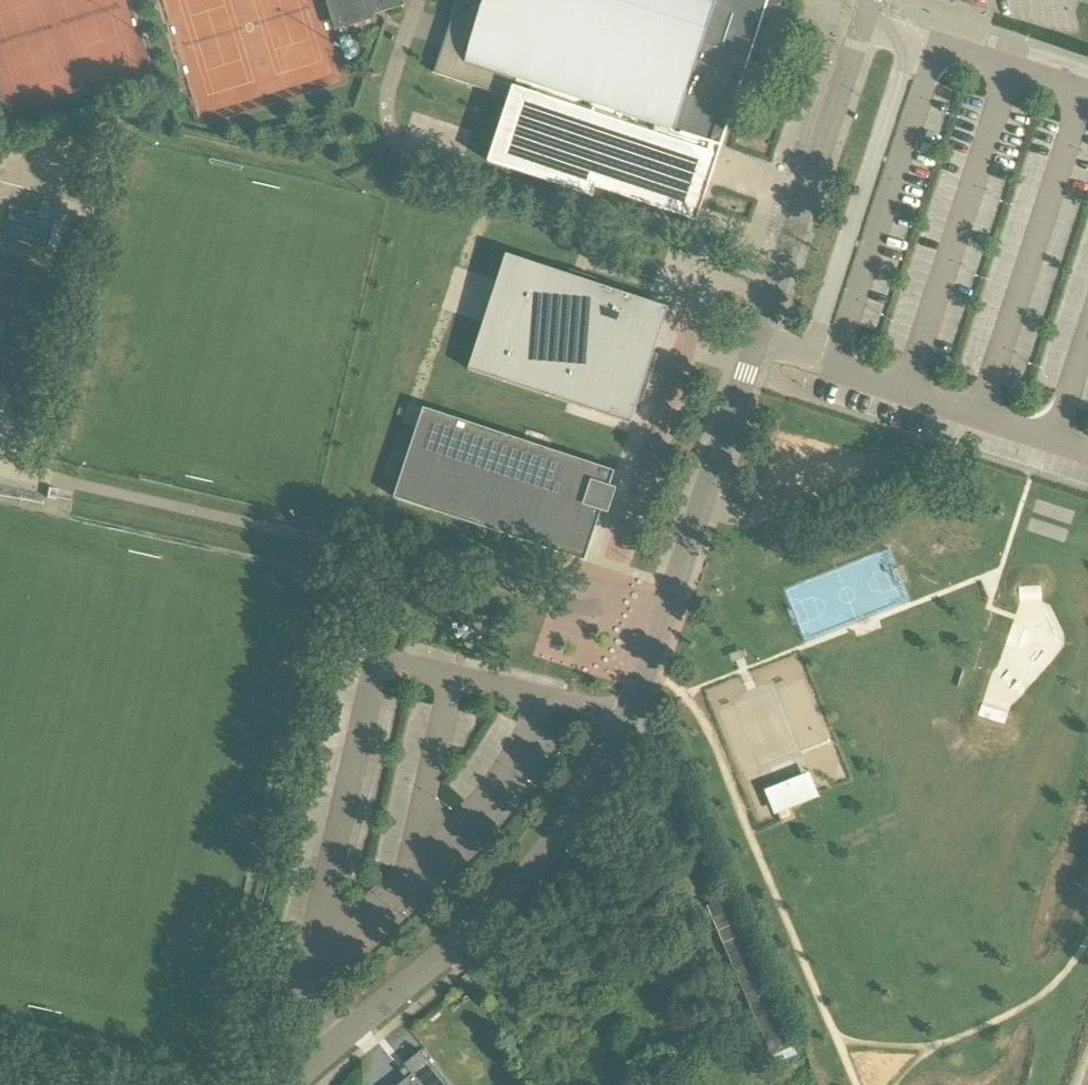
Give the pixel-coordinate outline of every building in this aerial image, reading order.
[(354,19),(349,21),(350,23),(407,6),(405,0),(348,0),(354,19)] [(436,74),(500,95),(511,98),(517,80),(649,123),(674,131),(706,32),(754,47),(769,0),(460,0),(436,74)] [(738,95),(754,47),(706,32),(674,131),(719,146),(720,143),(714,141),(730,93),(738,95)] [(52,223),(9,212),(3,239),(46,249),(52,223)] [(575,275),(510,255),(473,371),(635,424),(643,401),(647,402),(663,355),(657,353),(674,308),(598,283),(600,279),(576,271),(575,275)] [(610,489),(616,471),(425,408),(395,498),(567,555),(586,561),(604,509),(608,510),(614,491),(610,490),(610,489)] [(49,489),(47,497),(47,499),(56,500),(58,490),(49,489)] [(704,942),(742,926),(710,852),(673,868),(704,942)] [(801,1058),(795,1044),(761,1057),(766,1071),(801,1058)] [(407,1084),(443,1084),(420,1058),(403,1072),(411,1082),(407,1084)]
